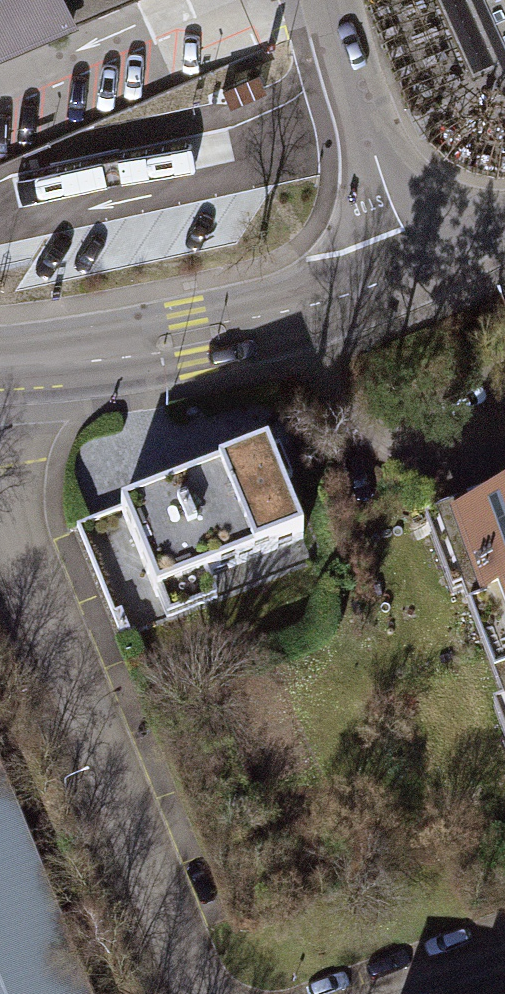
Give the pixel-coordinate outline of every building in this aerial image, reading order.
[(140,0),(0,0),(0,59),(140,0)] [(474,80),(493,72),(497,83),(504,100),(504,0),(438,0),(474,80)] [(269,445),(75,523),(121,639),(316,561),(269,445)] [(441,519),(504,690),(504,495),(441,519)] [(0,761),(0,993),(95,993),(0,761)]
